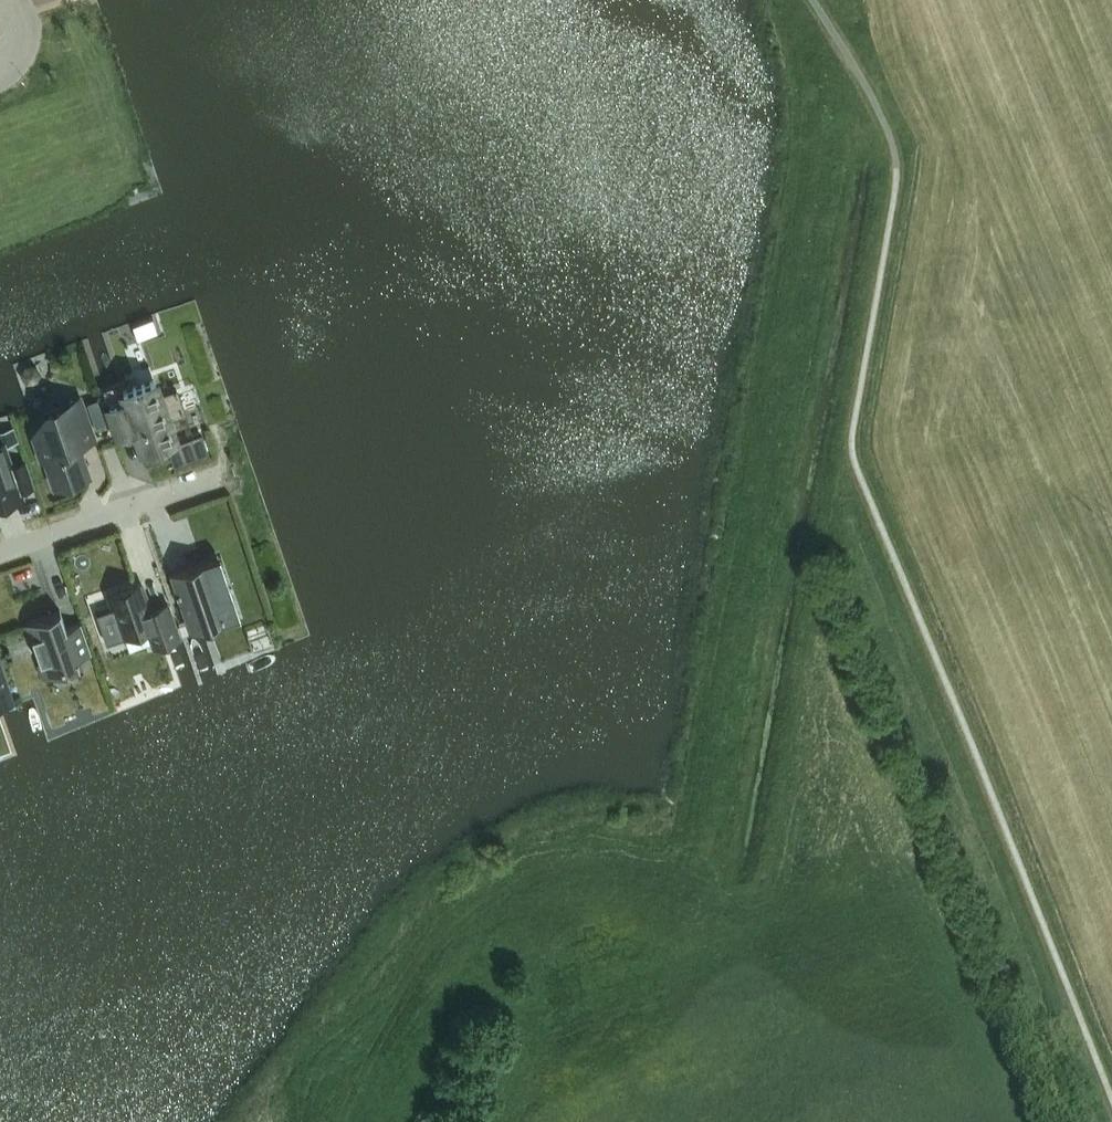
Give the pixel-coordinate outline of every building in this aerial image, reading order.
[(143,449),(175,438),(168,417),(185,411),(177,388),(159,395),(154,380),(123,390),(126,398),(110,404),(120,434),(136,428),(143,449)] [(46,457),(55,484),(69,479),(71,481),(80,477),(81,475),(90,472),(79,441),(95,435),(84,404),(72,397),(66,410),(53,404),(38,432),(33,434),(41,459),(46,457)] [(99,398),(87,402),(96,427),(108,422),(99,398)] [(0,437),(0,498),(20,491),(18,486),(31,481),(22,457),(9,461),(1,437),(0,437)] [(229,612),(212,558),(170,572),(178,595),(181,594),(184,602),(181,604),(186,619),(199,615),(201,621),(229,612)] [(143,582),(109,594),(114,607),(123,635),(149,627),(155,645),(180,636),(168,603),(152,608),(143,582)] [(123,635),(114,607),(96,613),(106,641),(123,635)] [(92,653),(81,622),(67,627),(61,610),(27,622),(45,672),(78,660),(77,658),(92,653)] [(14,696),(0,657),(0,701),(14,696)]
